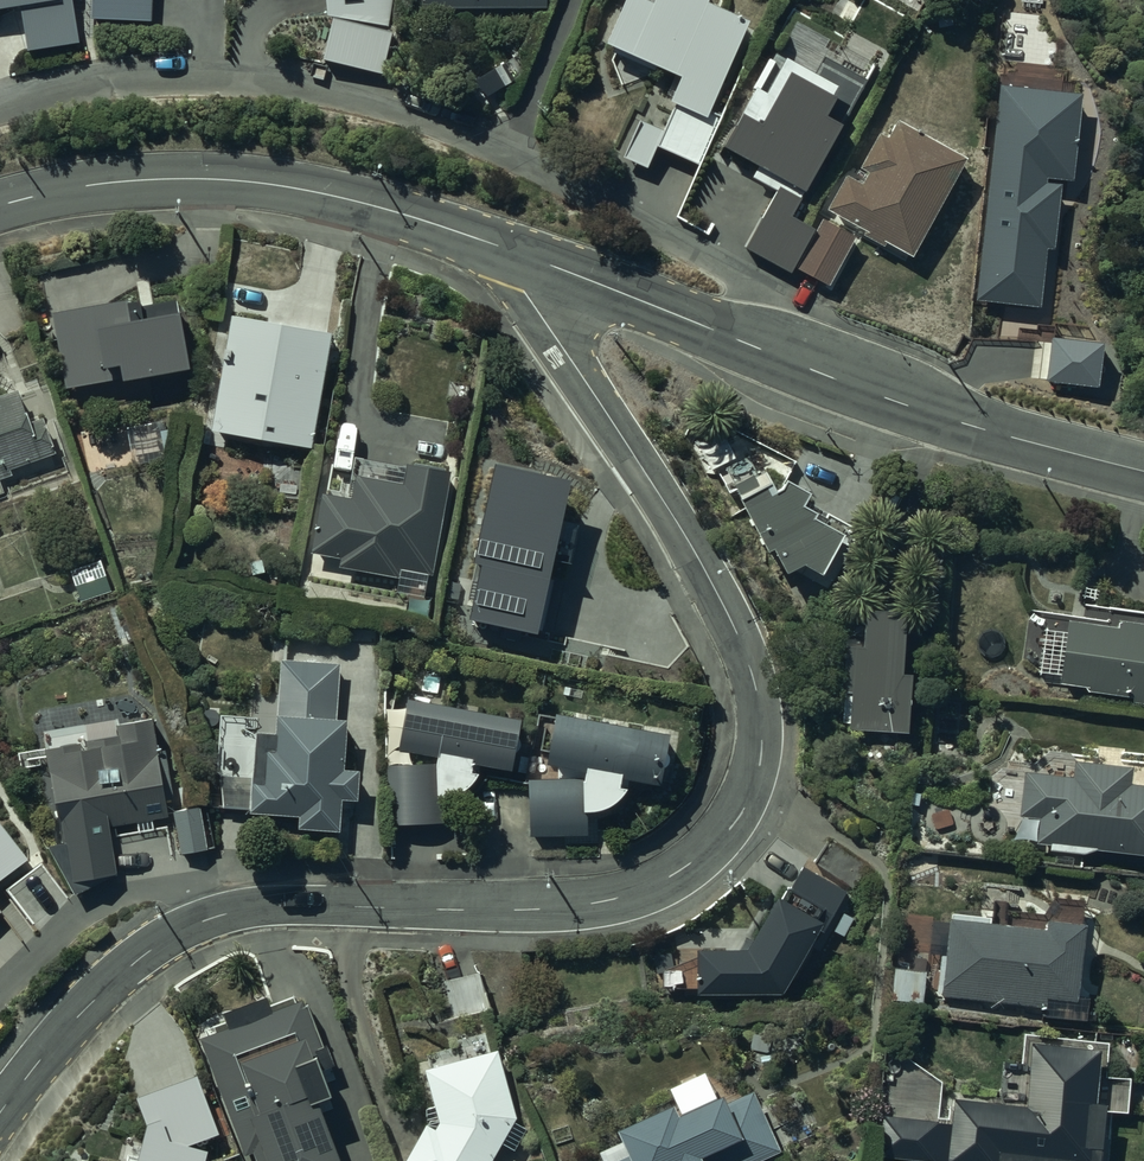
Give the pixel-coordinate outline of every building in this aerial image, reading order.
[(19,4),(26,48),(77,40),(71,0),(0,0),(0,7),(19,4)] [(388,27),(391,0),(323,0),(324,14),(331,13),(320,58),(380,72),(381,71),(388,27)] [(602,38),(679,73),(667,98),(674,101),(663,125),(640,114),(621,156),(646,167),(656,145),(697,164),(719,116),(707,110),(749,18),(709,0),(619,0),(602,38)] [(795,267),(815,228),(814,227),(802,221),(811,205),(801,199),(825,152),(865,75),(822,53),(813,70),(782,54),(764,90),(753,84),(722,144),(757,162),(750,176),(774,189),(744,247),(792,272),(795,267)] [(1084,89),(996,76),(962,311),(1049,324),(1071,178),(1084,89)] [(815,228),(795,267),(834,287),(862,233),(884,244),(885,241),(913,255),(965,155),(895,118),(887,134),(877,129),(857,167),(867,172),(862,183),(844,174),(815,228)] [(136,281),(140,304),(130,305),(128,296),(51,310),(64,386),(120,376),(120,377),(187,365),(175,297),(153,301),(149,279),(136,281)] [(309,444),(328,327),(227,311),(208,428),(309,444)] [(1120,344),(1064,337),(1059,377),(1115,384),(1120,344)] [(11,474),(8,466),(53,451),(41,416),(27,420),(16,388),(0,393),(0,478),(11,474)] [(756,453),(725,468),(766,549),(772,546),(785,570),(802,561),(833,577),(858,527),(817,507),(820,500),(807,493),(809,489),(785,477),(775,488),(770,477),(767,479),(756,453)] [(354,475),(351,496),(320,492),(312,553),(338,556),(339,568),(425,581),(425,572),(431,573),(448,469),(404,462),(401,481),(354,475)] [(110,589),(99,557),(69,570),(80,600),(110,589)] [(901,604),(861,603),(860,639),(841,639),(841,688),(843,688),(843,721),(848,721),(848,729),(908,729),(908,668),(901,668),(901,604)] [(1067,618),(1060,682),(1088,684),(1088,692),(1133,695),(1133,702),(1143,701),(1143,621),(1117,619),(1117,624),(1067,618)] [(257,716),(220,714),(219,807),(247,809),(247,815),(296,815),(296,828),(339,828),(339,796),(354,796),(354,766),(344,765),(344,715),(336,715),(336,661),(276,658),(276,710),(273,710),(273,727),(256,728),(257,716)] [(520,716),(404,695),(400,720),(385,721),(389,823),(444,821),(444,796),(446,796),(447,795),(449,795),(450,794),(451,794),(453,793),(454,793),(456,792),(457,791),(458,791),(459,790),(461,789),(462,788),(463,788),(464,787),(466,786),(467,785),(468,784),(469,783),(470,782),(471,781),(472,779),(473,778),(474,777),(474,776),(475,775),(476,773),(477,772),(477,771),(478,769),(479,768),(479,767),(480,765),(480,764),(481,763),(510,768),(520,716)] [(667,731),(552,710),(544,761),(583,767),(582,777),(534,777),(528,787),(528,835),(586,834),(586,811),(587,811),(588,811),(590,811),(591,811),(593,810),(594,810),(595,810),(597,809),(598,809),(599,809),(600,808),(602,808),(603,807),(604,807),(605,806),(607,805),(608,805),(609,804),(610,803),(611,802),(612,801),(613,800),(614,800),(615,799),(616,798),(617,797),(618,796),(619,795),(620,793),(620,792),(621,791),(622,790),(623,789),(623,788),(619,782),(623,776),(658,782),(667,731)] [(73,895),(114,873),(117,873),(107,822),(136,818),(139,831),(155,828),(152,816),(169,813),(165,797),(173,795),(163,748),(156,749),(150,714),(116,721),(115,714),(43,728),(46,746),(43,746),(54,804),(57,804),(64,839),(45,843),(73,895)] [(1129,781),(1130,763),(1074,758),(1073,776),(1023,770),(1020,815),(1037,817),(1037,844),(1049,844),(1049,849),(1086,853),(1097,848),(1143,851),(1143,782),(1129,781)] [(199,806),(172,809),(180,853),(206,848),(199,806)] [(27,857),(0,822),(0,877),(27,857)] [(830,839),(814,862),(852,888),(868,864),(830,839)] [(951,911),(951,917),(949,917),(946,953),(940,953),(937,992),(942,992),(941,996),(1043,1006),(1043,1016),(1086,1020),(1088,1002),(1075,1000),(1082,921),(1045,918),(1045,926),(990,921),(991,915),(951,911)] [(890,1000),(923,1001),(925,953),(905,952),(904,965),(891,965),(890,1000)] [(198,1036),(242,1156),(259,1150),(263,1160),(338,1160),(316,1099),(329,1094),(320,1071),(333,1066),(325,1041),(321,1043),(303,994),(270,1006),(266,994),(223,1010),(228,1024),(198,1036)] [(885,1040),(877,1157),(930,1160),(1108,1160),(1110,1124),(1103,1123),(1103,1108),(1127,1110),(1129,1073),(1104,1071),(1106,1037),(1022,1033),(1019,1084),(1005,1102),(954,1096),(952,1119),(939,1118),(942,1082),(885,1040)] [(424,1105),(424,1121),(402,1160),(489,1160),(500,1142),(513,1150),(526,1127),(513,1120),(514,1117),(495,1046),(424,1065),(433,1105),(424,1105)] [(613,1125),(619,1141),(600,1150),(605,1160),(751,1160),(778,1149),(751,1088),(722,1100),(718,1090),(676,1108),(672,1099),(613,1125)]
